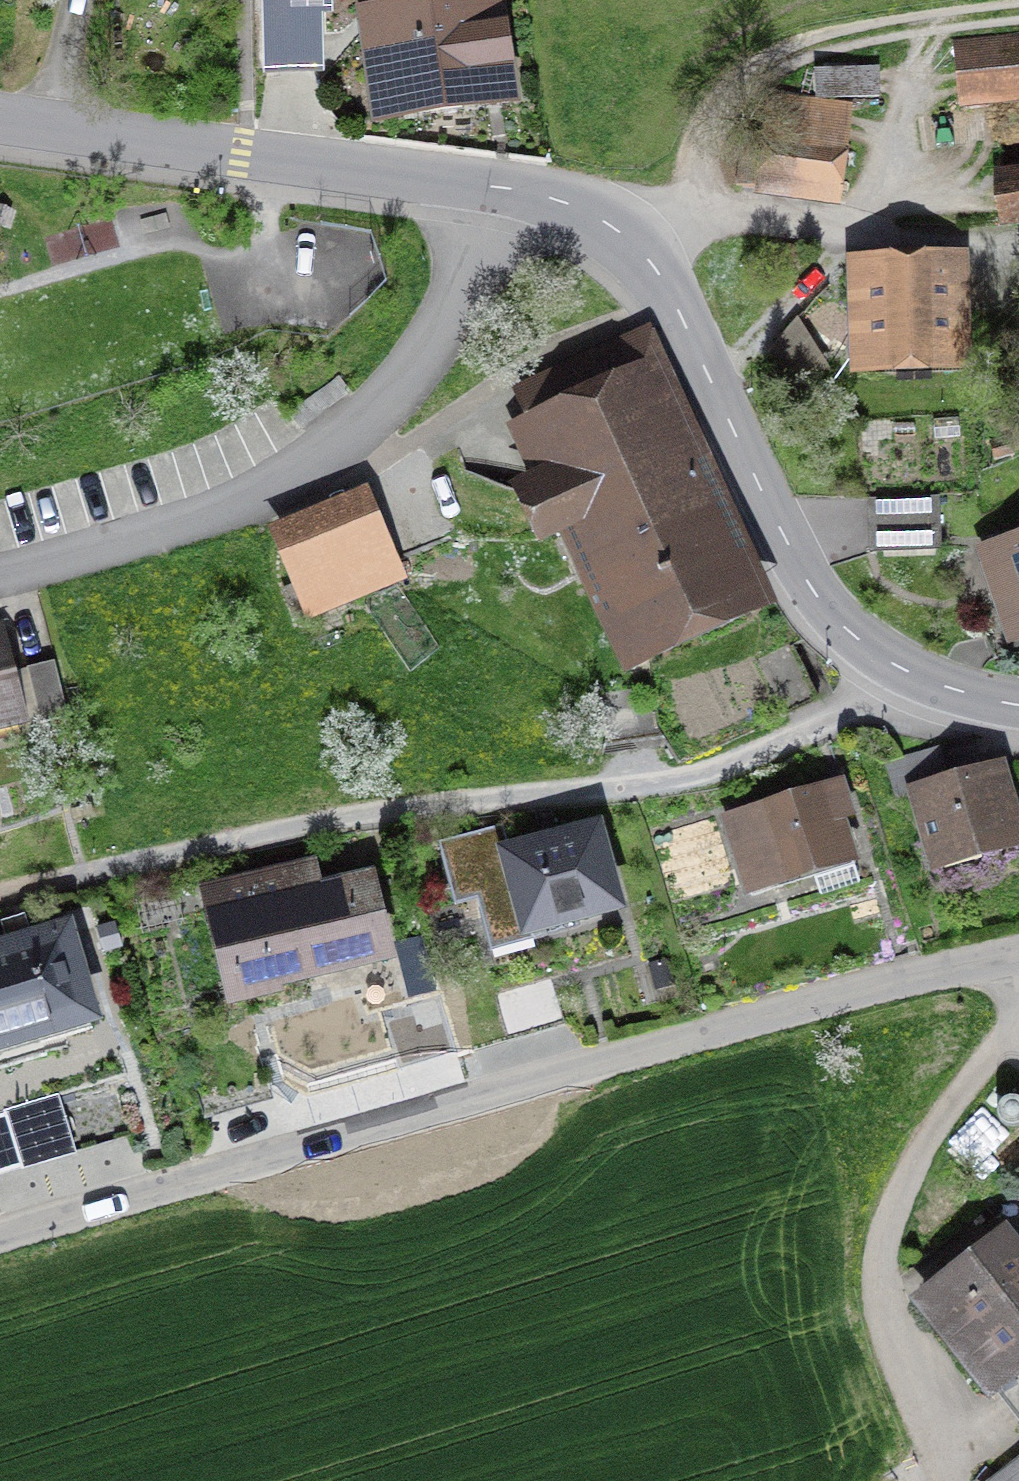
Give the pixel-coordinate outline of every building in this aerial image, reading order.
[(264,73),(324,71),(322,13),(333,13),(333,0),(262,0),(264,73)] [(366,17),(385,133),(529,109),(511,0),(470,0),(366,17)] [(959,58),(965,108),(1018,100),(1018,50),(959,58)] [(858,115),(768,101),(753,199),(842,213),(858,115)] [(1006,184),(1012,228),(1018,227),(1018,182),(1006,184)] [(851,260),(855,376),(973,373),(970,257),(851,260)] [(788,609),(674,357),(517,428),(631,679),(788,609)] [(314,626),(411,586),(373,493),(276,533),(314,626)] [(932,503),(868,505),(870,552),(934,550),(932,503)] [(983,553),(1018,654),(1018,653),(1018,540),(983,553)] [(26,727),(0,630),(0,734),(26,727)] [(802,701),(819,693),(803,660),(786,668),(802,701)] [(53,666),(26,673),(41,724),(67,717),(53,666)] [(918,794),(943,877),(1018,854),(1018,785),(1013,765),(918,794)] [(875,856),(848,779),(726,821),(753,898),(875,856)] [(630,913),(608,830),(514,854),(507,829),(438,847),(455,908),(488,899),(500,947),(630,913)] [(240,1011),(410,965),(397,917),(342,932),(324,865),(209,897),(240,1011)] [(113,1024),(79,915),(0,939),(0,1059),(113,1024)] [(560,1029),(546,981),(482,1000),(497,1048),(560,1029)] [(75,1167),(113,1155),(104,1125),(65,1137),(75,1167)] [(918,1301),(998,1404),(1018,1388),(1018,1239),(1012,1230),(918,1301)] [(993,1480),(1018,1480),(1018,1461),(993,1480)]
